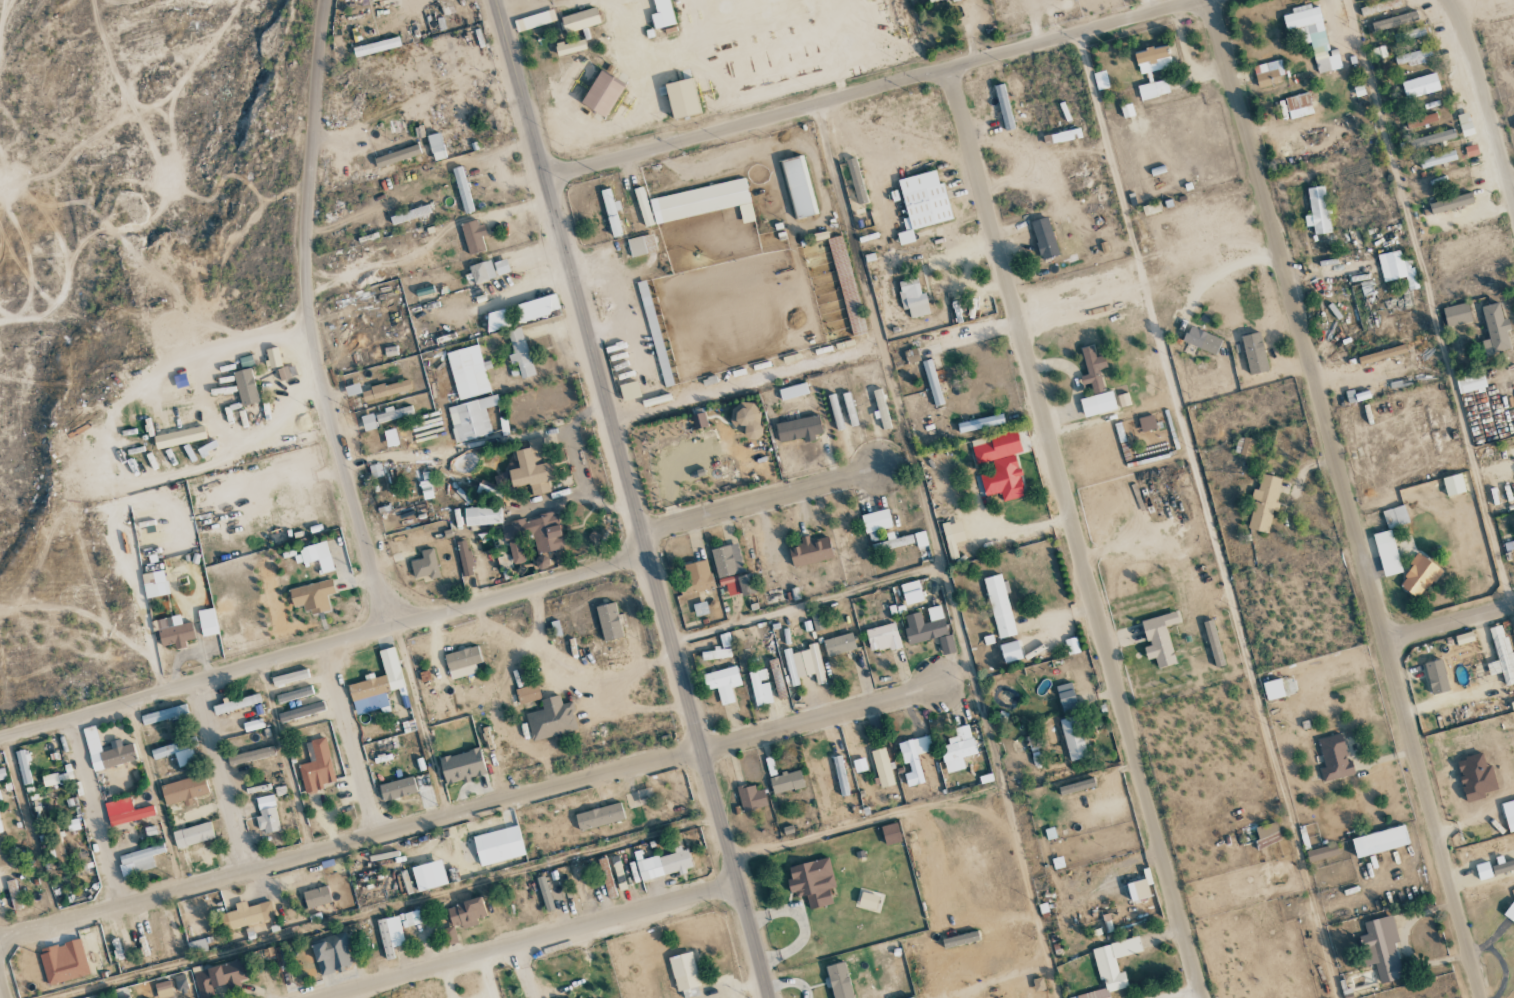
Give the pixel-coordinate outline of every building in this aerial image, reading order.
[(650,14),(654,29),(674,24),(669,0),(653,0),(656,13),(650,14)] [(1362,17),(1400,5),(1399,0),(1387,0),(1360,9),(1362,17)] [(1328,51),(1318,3),(1291,9),(1291,13),(1283,15),(1288,39),(1295,37),(1297,45),(1311,42),(1317,73),(1341,68),(1337,49),(1328,51)] [(517,32),(556,20),(553,9),(514,21),(517,32)] [(600,25),(597,9),(561,15),(564,32),(600,25)] [(1373,30),(1418,21),(1416,12),(1371,21),(1373,30)] [(1426,36),(1424,27),(1393,33),(1394,42),(1426,36)] [(400,46),(397,36),(352,48),(355,58),(400,46)] [(557,56),(586,50),(583,39),(555,45),(557,56)] [(1172,67),(1167,45),(1134,52),(1139,75),(1172,67)] [(1394,57),(1396,65),(1407,63),(1407,65),(1432,58),(1429,47),(1394,57)] [(1253,67),(1259,89),(1284,81),(1278,60),(1253,67)] [(605,118),(625,84),(600,69),(580,103),(605,118)] [(1401,82),(1406,99),(1440,90),(1435,72),(1401,82)] [(672,119),(699,113),(691,77),(664,84),(672,119)] [(1166,77),(1149,81),(1149,83),(1137,86),(1140,100),(1170,93),(1166,77)] [(1002,130),(1012,129),(1006,84),(996,85),(1002,130)] [(1312,115),(1309,93),(1278,99),(1282,120),(1312,115)] [(1406,120),(1407,128),(1438,122),(1436,113),(1406,120)] [(1456,137),(1453,127),(1409,140),(1412,150),(1456,137)] [(1047,143),(1081,139),(1080,130),(1046,134),(1047,143)] [(445,158),(440,133),(427,135),(433,161),(445,158)] [(421,153),(418,144),(373,159),(377,168),(421,153)] [(1457,159),(1454,150),(1419,159),(1421,168),(1457,159)] [(782,160),(795,219),(817,214),(803,156),(782,160)] [(868,202),(854,157),(844,160),(858,205),(868,202)] [(464,213),(474,211),(461,166),(451,169),(464,213)] [(898,179),(907,218),(902,219),(905,231),(896,233),(899,245),(915,242),(912,229),(952,220),(943,182),(938,183),(935,170),(898,179)] [(649,198),(655,224),(739,206),(742,223),(754,221),(745,178),(649,198)] [(635,188),(643,227),(652,226),(645,186),(635,188)] [(1310,215),(1304,215),(1305,227),(1313,226),(1314,235),(1330,233),(1325,186),(1307,188),(1310,215)] [(621,236),(617,211),(621,210),(619,201),(612,202),(610,189),(601,190),(610,238),(621,236)] [(1429,203),(1431,214),(1473,203),(1471,193),(1429,203)] [(392,225),(430,213),(427,204),(389,216),(392,225)] [(1042,260),(1059,255),(1047,217),(1029,222),(1042,260)] [(485,250),(481,237),(484,236),(479,219),(460,224),(469,255),(485,250)] [(631,257),(657,251),(653,233),(627,239),(631,257)] [(1377,255),(1383,282),(1405,277),(1408,290),(1418,288),(1411,258),(1402,260),(1399,250),(1377,255)] [(491,263),(491,260),(469,265),(473,283),(510,274),(506,259),(491,263)] [(897,281),(902,310),(908,309),(910,318),(929,315),(925,292),(920,294),(917,278),(897,281)] [(516,301),(517,320),(550,318),(549,299),(516,301)] [(1485,355),(1511,349),(1506,330),(1510,329),(1507,318),(1503,319),(1499,302),(1481,307),(1489,339),(1481,341),(1485,355)] [(1443,307),(1446,327),(1471,323),(1468,303),(1443,307)] [(486,312),(488,330),(512,327),(509,309),(486,312)] [(1222,340),(1189,326),(1182,341),(1215,355),(1222,340)] [(506,332),(513,353),(507,355),(510,365),(516,363),(521,379),(535,375),(520,327),(506,332)] [(1240,336),(1250,375),(1269,371),(1259,332),(1240,336)] [(1081,348),(1087,375),(1080,376),(1082,385),(1090,384),(1092,394),(1104,391),(1099,370),(1106,368),(1103,355),(1095,357),(1092,345),(1081,348)] [(1358,355),(1359,364),(1406,354),(1404,346),(1358,355)] [(265,350),(268,369),(281,366),(278,347),(265,350)] [(942,405),(933,359),(924,361),(932,407),(942,405)] [(239,405),(257,403),(253,369),(235,371),(239,405)] [(1486,388),(1483,370),(1456,375),(1459,393),(1486,388)] [(364,401),(411,390),(409,379),(361,390),(364,401)] [(623,402),(641,396),(636,380),(618,386),(623,402)] [(347,396),(361,393),(358,383),(345,387),(347,396)] [(808,394),(805,383),(778,389),(781,400),(808,394)] [(883,430),(891,428),(881,389),(871,391),(878,418),(879,417),(883,430)] [(1116,409),(1111,391),(1079,400),(1084,418),(1116,409)] [(850,427),(858,425),(849,393),(842,395),(850,427)] [(457,442),(491,434),(485,408),(500,405),(498,395),(449,407),(457,442)] [(828,396),(836,431),(843,429),(835,395),(828,396)] [(759,405),(731,404),(730,427),(746,427),(745,439),(759,439),(759,405)] [(377,421),(414,416),(412,406),(392,409),(392,407),(383,408),(384,413),(375,415),(377,421)] [(707,426),(703,412),(690,416),(694,430),(707,426)] [(360,416),(364,431),(377,428),(373,413),(360,416)] [(959,433),(1005,423),(1002,413),(957,423),(959,433)] [(778,443),(803,438),(805,442),(814,440),(813,436),(822,434),(818,415),(775,424),(778,443)] [(1156,429),(1153,415),(1138,418),(1141,432),(1156,429)] [(1017,429),(1022,453),(1030,451),(1025,427),(1017,429)] [(206,441),(204,428),(153,434),(155,447),(206,441)] [(1025,496),(1015,454),(1021,453),(1016,430),(970,440),(976,465),(992,461),(994,471),(980,474),(984,496),(1000,493),(1002,501),(1025,496)] [(1238,436),(1233,453),(1249,458),(1254,441),(1238,436)] [(511,488),(530,484),(532,495),(550,492),(548,479),(553,478),(550,461),(544,463),(540,438),(527,440),(529,448),(514,451),(517,469),(508,470),(511,488)] [(1282,479),(1261,474),(1258,490),(1253,489),(1250,499),(1254,500),(1247,529),(1269,534),(1282,479)] [(1465,493),(1461,474),(1442,477),(1446,497),(1465,493)] [(421,482),(422,499),(432,499),(430,482),(421,482)] [(1409,523),(1403,504),(1382,512),(1388,530),(1409,523)] [(501,525),(501,507),(465,508),(465,525),(501,525)] [(861,514),(864,533),(891,528),(888,510),(861,514)] [(537,554),(564,548),(556,513),(524,519),(524,520),(501,525),(504,541),(533,535),(537,554)] [(1372,535),(1384,577),(1402,572),(1390,530),(1372,535)] [(917,548),(928,545),(924,531),(913,534),(917,548)] [(872,545),(874,553),(914,542),(912,534),(891,540),(890,540),(872,545)] [(833,559),(828,537),(810,541),(809,536),(799,538),(801,545),(788,548),(792,568),(833,559)] [(514,565),(525,562),(518,539),(507,542),(514,565)] [(464,577),(474,574),(466,540),(455,542),(464,577)] [(303,565),(317,561),(321,574),(334,570),(325,541),(298,549),(303,565)] [(711,549),(719,586),(725,584),(728,598),(755,592),(750,573),(744,574),(737,544),(711,549)] [(412,579),(429,577),(429,579),(438,578),(435,548),(421,550),(422,560),(410,561),(412,579)] [(1397,586),(1420,600),(1440,569),(1418,554),(1397,586)] [(714,588),(707,560),(684,565),(691,594),(714,588)] [(144,598),(168,595),(165,571),(142,574),(144,598)] [(997,639),(1015,635),(1003,574),(984,578),(997,639)] [(329,610),(326,595),(335,593),(332,579),(288,588),(293,608),(303,605),(305,615),(329,610)] [(920,589),(917,580),(899,585),(902,595),(920,589)] [(595,607),(604,642),(623,637),(614,602),(595,607)] [(708,614),(706,602),(692,604),(695,617),(708,614)] [(909,644),(938,638),(941,655),(956,652),(952,633),(947,635),(941,605),(926,608),(929,622),(922,623),(920,612),(903,616),(909,644)] [(217,635),(213,608),(198,611),(202,637),(217,635)] [(1141,621),(1147,647),(1144,647),(1147,661),(1155,659),(1157,669),(1176,665),(1167,626),(1179,623),(1177,612),(1141,621)] [(822,630),(818,613),(811,615),(814,631),(822,630)] [(186,647),(185,641),(195,639),(191,622),(182,624),(180,615),(155,621),(160,647),(171,645),(172,651),(186,647)] [(1203,622),(1215,668),(1225,665),(1212,620),(1203,622)] [(865,631),(870,653),(889,648),(890,651),(902,648),(895,622),(865,631)] [(1497,661),(1486,664),(1489,676),(1501,673),(1505,686),(1513,684),(1513,652),(1510,653),(1503,625),(1489,628),(1497,661)] [(722,648),(732,646),(728,633),(718,635),(722,648)] [(826,656),(856,650),(852,633),(823,640),(826,656)] [(1003,663),(1021,660),(1018,641),(1000,644),(1003,663)] [(814,674),(817,685),(825,683),(817,643),(808,645),(808,649),(784,654),(791,687),(799,685),(798,678),(814,674)] [(348,685),(355,715),(380,709),(382,714),(390,712),(386,692),(400,689),(401,693),(405,692),(394,647),(379,651),(385,676),(348,685)] [(477,674),(476,664),(481,663),(478,647),(445,653),(449,679),(477,674)] [(702,675),(706,691),(716,688),(721,706),(735,702),(731,688),(741,685),(736,666),(702,675)] [(271,678),(273,687),(309,678),(307,669),(271,678)] [(773,703),(768,681),(765,669),(748,673),(756,707),(773,703)] [(1266,701),(1284,697),(1281,679),(1263,682),(1266,701)] [(1056,687),(1062,711),(1077,707),(1071,683),(1056,687)] [(515,690),(519,705),(541,699),(537,684),(515,690)] [(275,696),(278,704),(313,693),(311,685),(275,696)] [(261,702),(258,693),(212,707),(215,716),(261,702)] [(532,741),(578,730),(570,702),(561,704),(559,696),(540,700),(542,710),(525,714),(532,741)] [(324,711),(322,701),(278,713),(280,722),(324,711)] [(140,714),(142,725),(188,716),(186,706),(140,714)] [(1059,720),(1070,762),(1087,757),(1076,716),(1059,720)] [(263,728),(261,720),(243,723),(245,732),(263,728)] [(976,754),(969,724),(954,728),(956,736),(947,738),(948,745),(941,747),(947,773),(965,769),(962,757),(976,754)] [(82,729),(94,772),(136,760),(132,744),(101,752),(95,726),(82,729)] [(1319,769),(1323,783),(1354,774),(1350,760),(1348,761),(1341,734),(1317,740),(1324,768),(1319,769)] [(924,782),(916,754),(932,750),(928,735),(899,742),(907,773),(904,773),(907,786),(924,782)] [(150,750),(153,760),(174,754),(178,768),(195,762),(191,747),(197,745),(194,736),(150,750)] [(298,765),(305,794),(324,789),(323,784),(335,782),(325,737),(305,742),(310,763),(298,765)] [(274,755),(272,746),(228,757),(230,766),(274,755)] [(894,784),(885,747),(871,750),(880,788),(894,784)] [(439,758),(445,784),(486,775),(480,749),(439,758)] [(26,750),(15,751),(22,785),(32,783),(26,750)] [(847,795),(843,755),(834,756),(839,796),(847,795)] [(830,804),(817,759),(808,762),(821,806),(830,804)] [(772,794),(804,788),(800,770),(769,776),(772,794)] [(164,805),(208,795),(204,775),(160,786),(164,805)] [(378,786),(383,803),(417,793),(412,776),(378,786)] [(1060,796),(1095,787),(1093,778),(1058,787),(1060,796)] [(764,789),(756,791),(755,784),(738,787),(741,811),(766,807),(764,789)] [(625,794),(628,808),(639,806),(638,803),(651,800),(649,789),(625,794)] [(256,798),(260,817),(256,818),(260,836),(280,831),(272,795),(256,798)] [(155,816),(153,806),(132,811),(129,798),(105,803),(110,826),(155,816)] [(1513,830),(1513,800),(1502,802),(1508,831),(1513,830)] [(625,818),(619,801),(574,815),(579,832),(625,818)] [(1281,841),(1276,821),(1254,828),(1259,847),(1281,841)] [(880,826),(885,845),(901,841),(896,822),(880,826)] [(172,831),(176,848),(214,841),(210,823),(172,831)] [(1356,857),(1409,845),(1404,825),(1351,838),(1356,857)] [(473,837),(480,866),(525,855),(519,829),(510,831),(509,828),(473,837)] [(1308,863),(1339,854),(1335,843),(1305,852),(1308,863)] [(155,868),(151,856),(166,852),(163,844),(117,857),(123,877),(155,868)] [(640,881),(693,869),(687,846),(673,849),(674,851),(636,861),(640,881)] [(616,895),(606,857),(597,859),(607,897),(616,895)] [(835,887),(829,858),(788,866),(791,879),(789,879),(793,899),(806,896),(809,909),(832,904),(829,888),(835,887)] [(411,867),(418,892),(447,883),(440,859),(411,867)] [(1513,869),(1513,859),(1491,866),(1494,875),(1513,869)] [(1479,880),(1492,876),(1489,861),(1475,865),(1479,880)] [(545,912),(553,910),(545,876),(537,878),(545,912)] [(1132,902),(1150,896),(1145,878),(1126,884),(1132,902)] [(11,910),(23,908),(19,880),(8,881),(11,910)] [(303,891),(306,908),(331,903),(327,886),(303,891)] [(857,907),(875,912),(880,896),(861,891),(857,907)] [(476,918),(486,916),(482,898),(446,906),(451,926),(461,924),(462,928),(478,925),(476,918)] [(1513,900),(1502,915),(1513,924),(1513,900)] [(275,919),(271,901),(247,906),(246,901),(235,904),(236,910),(220,914),(224,931),(275,919)] [(377,918),(384,960),(394,958),(392,947),(405,944),(401,927),(421,923),(419,911),(377,918)] [(155,917),(164,957),(173,955),(164,915),(155,917)] [(1363,922),(1366,934),(1359,936),(1366,965),(1375,963),(1379,984),(1404,978),(1390,916),(1363,922)] [(979,941),(977,931),(941,939),(944,948),(979,941)] [(353,965),(342,933),(310,943),(320,975),(353,965)] [(1138,937),(1092,948),(1099,980),(1103,979),(1105,989),(1065,997),(1109,997),(1108,992),(1128,987),(1124,971),(1118,972),(1115,958),(1141,952),(1138,937)] [(189,953),(207,950),(205,939),(187,942),(189,953)] [(88,976),(81,940),(39,948),(46,984),(88,976)] [(262,957),(273,956),(272,948),(262,949),(262,957)] [(677,992),(700,986),(691,951),(668,957),(677,992)] [(212,986),(226,983),(229,995),(241,992),(239,980),(249,978),(245,960),(194,971),(199,997),(214,997),(212,986)] [(844,961),(825,967),(834,997),(854,997),(844,961)] [(1044,987),(1041,977),(1032,979),(1035,990),(1044,987)] [(171,980),(155,984),(158,997),(163,997),(174,996),(171,980)]
